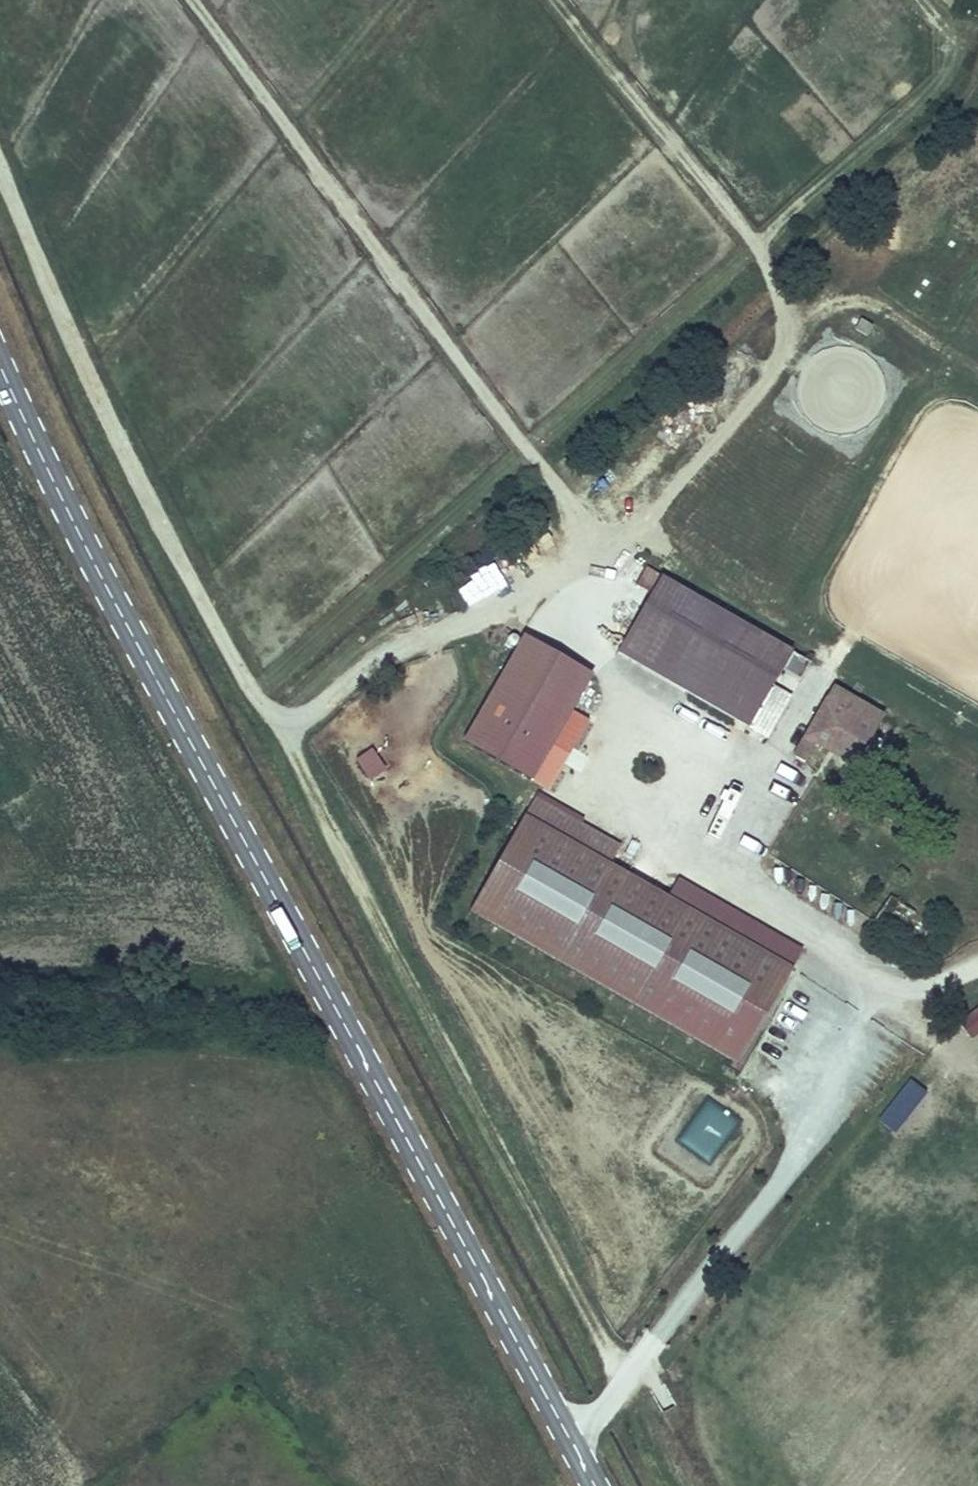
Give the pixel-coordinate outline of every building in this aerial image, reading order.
[(619,653),(746,729),(769,689),(790,652),(662,579),(619,653)] [(587,676),(519,640),(462,746),(530,783),(587,676)] [(798,683),(811,657),(793,648),(780,674),(798,683)] [(769,689),(746,729),(766,741),(789,700),(769,689)] [(833,689),(793,758),(804,765),(814,745),(851,766),(879,716),(833,689)] [(371,744),(354,759),(370,778),(388,763),(371,744)] [(621,844),(536,797),(470,915),(741,1066),(797,966),(610,862),(621,844)] [(977,1032),(977,1003),(959,1017),(973,1036),(977,1032)] [(677,1139),(708,1161),(737,1119),(707,1098),(677,1139)]
